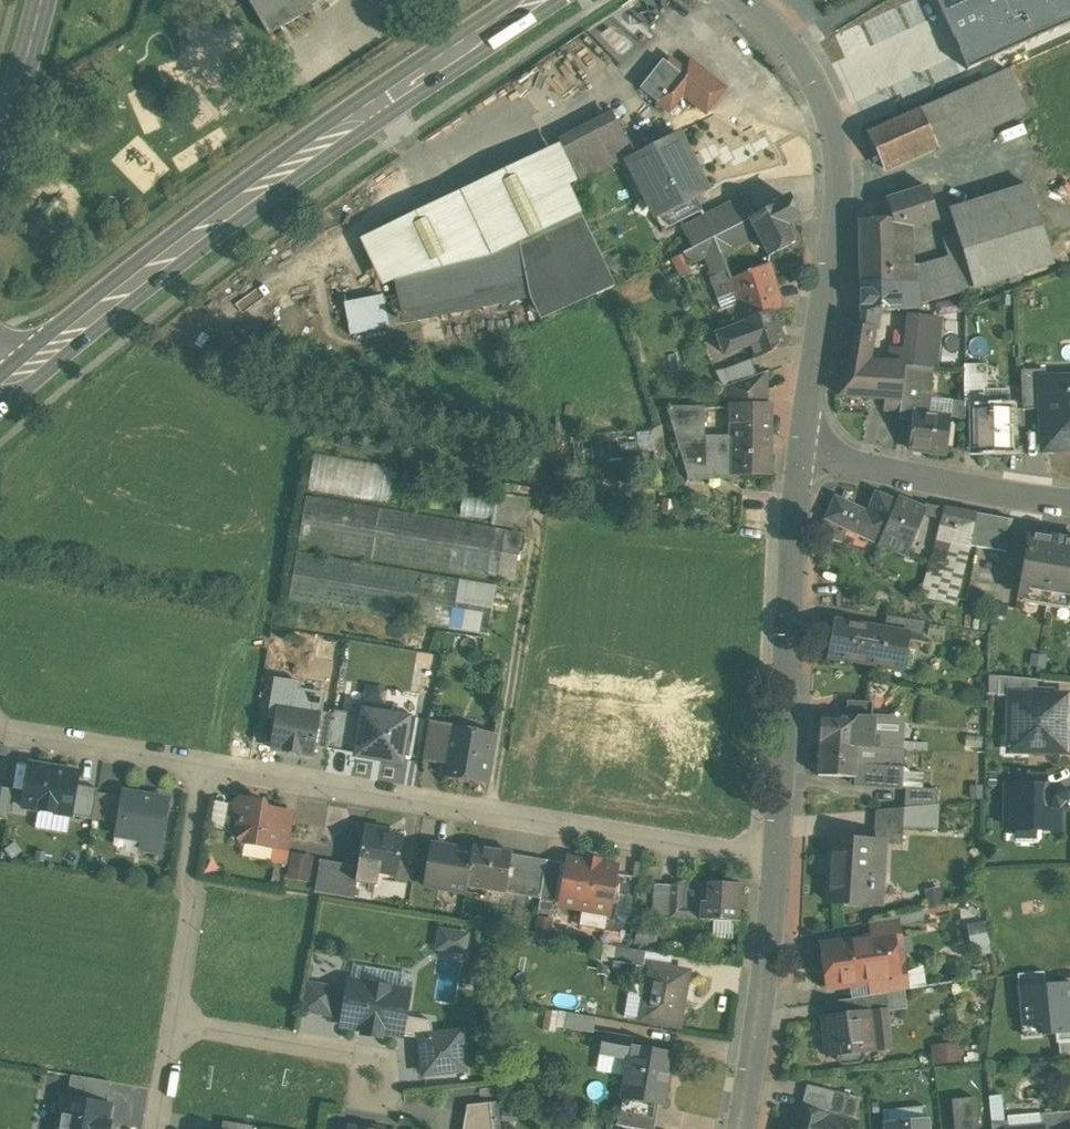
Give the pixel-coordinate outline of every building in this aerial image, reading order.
[(269,35),(313,10),(311,5),(318,0),(249,0),(269,35)] [(967,71),(1069,25),(1069,0),(935,0),(967,71)] [(662,61),(641,89),(658,102),(659,101),(678,75),(679,73),(662,61)] [(1008,71),(921,110),(936,145),(938,150),(1026,111),(1008,71)] [(678,75),(659,101),(670,110),(683,93),(682,93),(689,84),(678,75)] [(718,93),(695,76),(689,84),(682,93),(683,93),(705,110),(718,93)] [(921,110),(867,134),(883,168),(936,145),(921,110)] [(615,121),(565,147),(580,178),(631,152),(615,121)] [(678,133),(627,160),(637,179),(638,178),(658,217),(671,210),(696,198),(708,191),(678,133)] [(554,158),(374,244),(391,279),(393,279),(477,262),(522,252),(520,243),(581,214),(554,158)] [(1054,195),(1069,200),(1069,178),(1060,175),(1054,195)] [(1029,186),(950,211),(962,251),(964,256),(973,288),(1008,277),(1009,283),(1022,279),(1020,274),(1053,263),(1029,186)] [(928,188),(886,201),(892,220),(906,220),(906,230),(938,220),(928,188)] [(745,195),(703,217),(704,219),(712,238),(751,218),(755,216),(745,195)] [(696,198),(671,210),(677,222),(702,210),(696,198)] [(755,216),(751,218),(759,234),(769,255),(795,242),(786,223),(798,217),(789,199),(755,216)] [(671,210),(658,217),(665,229),(677,222),(671,210)] [(581,214),(520,243),(522,252),(532,297),(542,320),(596,295),(590,283),(609,273),(581,214)] [(751,218),(712,238),(726,272),(729,279),(743,274),(732,248),(759,234),(751,218)] [(704,219),(685,229),(693,248),(695,247),(712,238),(704,219)] [(892,220),(859,221),(860,285),(876,284),(899,283),(899,297),(913,294),(915,305),(917,304),(915,293),(916,293),(913,271),(907,273),(906,230),(906,220),(892,220)] [(957,235),(943,240),(948,255),(962,251),(957,235)] [(712,238),(695,247),(700,258),(706,255),(714,277),(726,272),(712,238)] [(962,251),(948,255),(950,260),(964,256),(962,251)] [(522,252),(477,262),(393,279),(401,308),(403,321),(404,321),(532,297),(522,252)] [(950,260),(913,271),(916,293),(915,293),(917,304),(917,305),(962,294),(962,292),(973,288),(964,256),(950,260)] [(729,279),(729,280),(739,303),(741,310),(778,295),(768,264),(729,279)] [(714,277),(710,279),(718,299),(734,292),(729,280),(729,279),(726,272),(714,277)] [(609,273),(590,283),(596,295),(615,286),(609,273)] [(899,283),(876,284),(860,285),(860,312),(881,311),(917,310),(917,305),(917,304),(915,305),(913,294),(899,297),(899,283)] [(734,292),(718,299),(723,310),(729,308),(739,303),(734,292)] [(778,295),(741,310),(745,321),(772,311),(780,308),(778,295)] [(384,298),(345,306),(349,325),(347,325),(349,335),(405,324),(404,321),(403,321),(401,308),(387,311),(384,298)] [(739,303),(729,308),(734,325),(745,321),(741,310),(739,303)] [(772,311),(734,325),(734,326),(716,332),(722,349),(749,339),(756,359),(786,348),(772,311)] [(881,311),(860,312),(857,327),(866,327),(872,333),(877,334),(881,311)] [(939,319),(925,318),(924,325),(926,325),(922,368),(931,368),(931,366),(935,367),(939,319)] [(924,325),(909,324),(906,352),(904,366),(922,368),(926,325),(924,325)] [(857,327),(849,326),(838,396),(900,400),(904,366),(886,365),(868,364),(872,333),(866,327),(857,327)] [(906,352),(888,350),(886,365),(904,366),(906,352)] [(751,360),(725,369),(731,385),(756,376),(757,376),(751,360)] [(904,366),(900,400),(898,420),(913,422),(914,414),(915,403),(924,403),(924,402),(929,402),(931,368),(922,368),(904,366)] [(1045,370),(1021,371),(1022,411),(1045,410),(1044,380),(1045,380),(1045,370)] [(731,385),(730,385),(729,407),(733,407),(765,407),(765,372),(757,376),(756,376),(731,385)] [(986,409),(986,374),(964,374),(964,404),(964,410),(976,410),(976,409),(986,409)] [(1044,380),(1045,410),(1046,427),(1042,427),(1044,449),(1069,448),(1069,379),(1045,380),(1044,380)] [(929,402),(924,402),(924,403),(915,403),(914,414),(936,416),(936,414),(952,416),(952,418),(964,421),(964,410),(964,404),(932,401),(932,403),(929,402)] [(732,437),(705,437),(705,408),(667,407),(688,474),(732,475),(732,447),(732,437)] [(765,407),(733,407),(732,437),(732,447),(770,447),(771,408),(765,407)] [(986,409),(976,409),(976,410),(977,451),(1010,450),(1009,408),(986,409)] [(936,416),(914,414),(913,422),(910,447),(948,452),(952,418),(952,416),(936,414),(936,416)] [(770,447),(732,447),(732,475),(770,474),(770,447)] [(308,489),(388,503),(394,468),(314,454),(308,489)] [(528,499),(496,494),(492,525),(523,530),(528,499)] [(869,514),(835,497),(824,520),(847,530),(879,545),(897,502),(878,494),(869,514)] [(523,532),(306,495),(297,546),(514,583),(523,532)] [(925,510),(898,499),(897,502),(879,545),(905,555),(907,556),(925,510)] [(975,514),(944,508),(940,524),(956,527),(972,529),(975,514)] [(1012,521),(975,514),(972,529),(969,546),(1006,553),(1012,521)] [(847,530),(824,520),(818,534),(840,543),(847,530)] [(972,529),(956,527),(947,567),(963,571),(968,555),(969,546),(972,529)] [(1029,535),(1019,596),(1069,604),(1069,542),(1063,541),(1064,538),(1062,538),(1062,540),(1052,538),(1053,537),(1051,536),(1051,538),(1029,535)] [(496,585),(297,551),(288,602),(487,636),(496,585)] [(929,562),(920,597),(954,606),(963,571),(947,567),(929,562)] [(912,621),(887,617),(885,629),(885,631),(908,635),(909,635),(912,621)] [(878,628),(834,620),(827,656),(872,664),(878,628)] [(921,623),(912,621),(909,635),(908,635),(907,642),(917,644),(921,623)] [(903,634),(885,631),(885,629),(878,628),(872,664),(897,669),(902,641),(903,634)] [(1037,681),(997,677),(997,697),(1010,697),(1010,695),(1036,696),(1037,681)] [(1036,696),(1010,695),(1010,697),(1009,751),(1064,752),(1065,697),(1036,696)] [(870,703),(846,702),(845,717),(859,718),(859,716),(870,716),(870,703)] [(365,716),(359,755),(383,758),(382,765),(404,768),(408,742),(412,743),(416,717),(386,712),(386,708),(362,704),(360,715),(365,716)] [(277,715),(271,749),(313,756),(314,747),(320,715),(301,711),(293,718),(277,715)] [(365,716),(360,715),(334,711),(333,714),(327,749),(359,755),(365,716)] [(333,714),(320,712),(320,715),(314,747),(327,749),(333,714)] [(845,717),(822,716),(820,746),(858,748),(859,718),(845,717)] [(870,716),(859,716),(859,718),(858,748),(871,748),(872,732),(873,716),(870,716)] [(899,718),(873,716),(872,732),(898,734),(899,718)] [(452,725),(429,721),(423,760),(444,764),(450,732),(451,732),(452,725)] [(451,732),(450,732),(444,764),(442,775),(472,780),(474,783),(480,784),(482,782),(486,783),(493,739),(451,732)] [(898,734),(872,732),(871,748),(898,750),(899,734),(898,734)] [(858,748),(820,746),(818,776),(854,778),(856,778),(858,748)] [(871,748),(858,748),(856,778),(854,778),(853,786),(900,790),(903,750),(898,750),(871,748)] [(78,773),(30,764),(23,808),(70,816),(75,786),(78,773)] [(1048,774),(1008,773),(1008,787),(1048,787),(1047,787),(1048,774)] [(98,790),(75,786),(70,816),(92,820),(93,818),(97,793),(98,790)] [(0,787),(0,819),(8,820),(14,790),(0,787)] [(1048,787),(1008,787),(1007,828),(1057,829),(1057,807),(1063,802),(1064,794),(1058,788),(1048,787)] [(938,790),(906,789),(904,809),(937,806),(938,790)] [(122,797),(97,793),(93,818),(118,823),(122,797)] [(168,801),(123,793),(122,797),(118,823),(116,835),(142,839),(141,850),(159,853),(161,842),(161,843),(168,801)] [(261,801),(242,798),(234,803),(233,811),(238,818),(236,831),(234,833),(241,843),(243,842),(275,848),(275,847),(281,816),(281,811),(267,808),(261,801)] [(904,809),(904,826),(935,828),(937,806),(904,809)] [(904,809),(877,811),(874,843),(884,844),(884,845),(902,847),(904,809)] [(294,819),(281,816),(275,847),(288,850),(294,819)] [(386,829),(364,825),(358,860),(377,863),(376,871),(378,871),(395,874),(402,836),(386,833),(386,829)] [(874,843),(832,840),(827,903),(870,906),(871,893),(872,893),(873,889),(880,890),(884,845),(884,844),(874,843)] [(472,851),(433,844),(426,885),(465,891),(467,884),(466,884),(472,851)] [(241,854),(267,857),(268,849),(242,846),(241,854)] [(511,854),(473,846),(472,851),(466,884),(467,884),(505,892),(511,857),(511,854)] [(288,850),(275,847),(275,848),(273,860),(286,862),(288,850)] [(310,859),(293,856),(291,871),(308,874),(310,859)] [(546,862),(511,857),(505,892),(540,898),(546,862)] [(600,861),(586,859),(585,863),(569,860),(561,906),(607,914),(610,901),(614,900),(616,889),(612,886),(615,868),(599,865),(600,861)] [(357,866),(321,860),(315,891),(353,897),(356,881),(354,881),(357,866)] [(377,863),(358,860),(357,866),(354,881),(356,881),(375,885),(378,871),(376,871),(377,863)] [(561,863),(546,861),(546,862),(540,898),(540,900),(555,902),(561,863)] [(684,887),(683,905),(700,906),(699,920),(737,921),(740,885),(684,883),(684,887)] [(684,887),(670,887),(668,918),(699,920),(700,906),(683,905),(684,887)] [(927,895),(930,908),(943,905),(940,891),(927,895)] [(897,916),(869,923),(871,938),(891,935),(892,937),(900,935),(897,916)] [(973,950),(990,945),(984,924),(967,929),(973,950)] [(871,938),(845,942),(846,943),(821,947),(828,990),(868,984),(898,979),(897,977),(892,937),(891,935),(871,938)] [(644,952),(616,947),(613,961),(642,966),(644,952)] [(687,971),(650,965),(641,1019),(679,1025),(687,971)] [(343,1019),(342,1026),(363,1030),(362,1035),(364,1035),(365,1030),(379,1033),(378,1037),(381,1038),(382,1033),(420,1040),(420,1038),(433,1037),(431,1022),(404,1017),(409,992),(395,990),(399,973),(365,967),(362,985),(349,982),(348,993),(343,1019)] [(898,979),(868,984),(870,996),(890,993),(908,991),(905,975),(897,977),(898,979)] [(1019,988),(1023,1027),(1042,1026),(1042,1036),(1055,1035),(1069,1034),(1069,983),(1019,988)] [(348,993),(307,985),(302,1012),(343,1019),(348,993)] [(870,996),(851,999),(852,1016),(867,1014),(867,1015),(892,1012),(890,993),(870,996)] [(595,1018),(566,1013),(564,1028),(592,1034),(595,1018)] [(852,1016),(823,1019),(827,1057),(871,1051),(867,1015),(867,1014),(852,1016)] [(433,1037),(420,1038),(420,1040),(424,1075),(464,1071),(460,1034),(433,1037)] [(632,1039),(602,1034),(599,1055),(627,1060),(629,1046),(631,1046),(632,1039)] [(1055,1035),(1056,1044),(1069,1042),(1069,1034),(1055,1035)] [(1056,1044),(1058,1057),(1069,1056),(1069,1042),(1056,1044)] [(935,1066),(959,1062),(956,1045),(932,1048),(935,1066)] [(631,1046),(629,1046),(627,1060),(621,1099),(658,1106),(664,1107),(673,1053),(631,1046)] [(400,1074),(405,1090),(431,1082),(429,1076),(417,1080),(413,1069),(400,1074)] [(71,1081),(67,1103),(104,1108),(108,1087),(71,1081)] [(831,1092),(804,1085),(798,1111),(825,1118),(831,1092)] [(621,1099),(616,1126),(633,1128),(654,1128),(658,1106),(621,1099)] [(952,1101),(954,1128),(978,1128),(975,1099),(952,1101)] [(60,1102),(56,1128),(109,1128),(112,1110),(104,1108),(67,1103),(60,1102)] [(498,1103),(467,1106),(466,1113),(474,1114),(471,1128),(501,1128),(498,1103)] [(884,1112),(886,1128),(927,1128),(925,1108),(884,1112)] [(794,1110),(790,1128),(852,1128),(853,1125),(825,1118),(798,1111),(794,1110)] [(1055,1114),(1056,1128),(1069,1128),(1069,1125),(1069,1117),(1069,1112),(1055,1114)] [(1040,1115),(1041,1128),(1042,1128),(1056,1128),(1055,1114),(1040,1115)]
